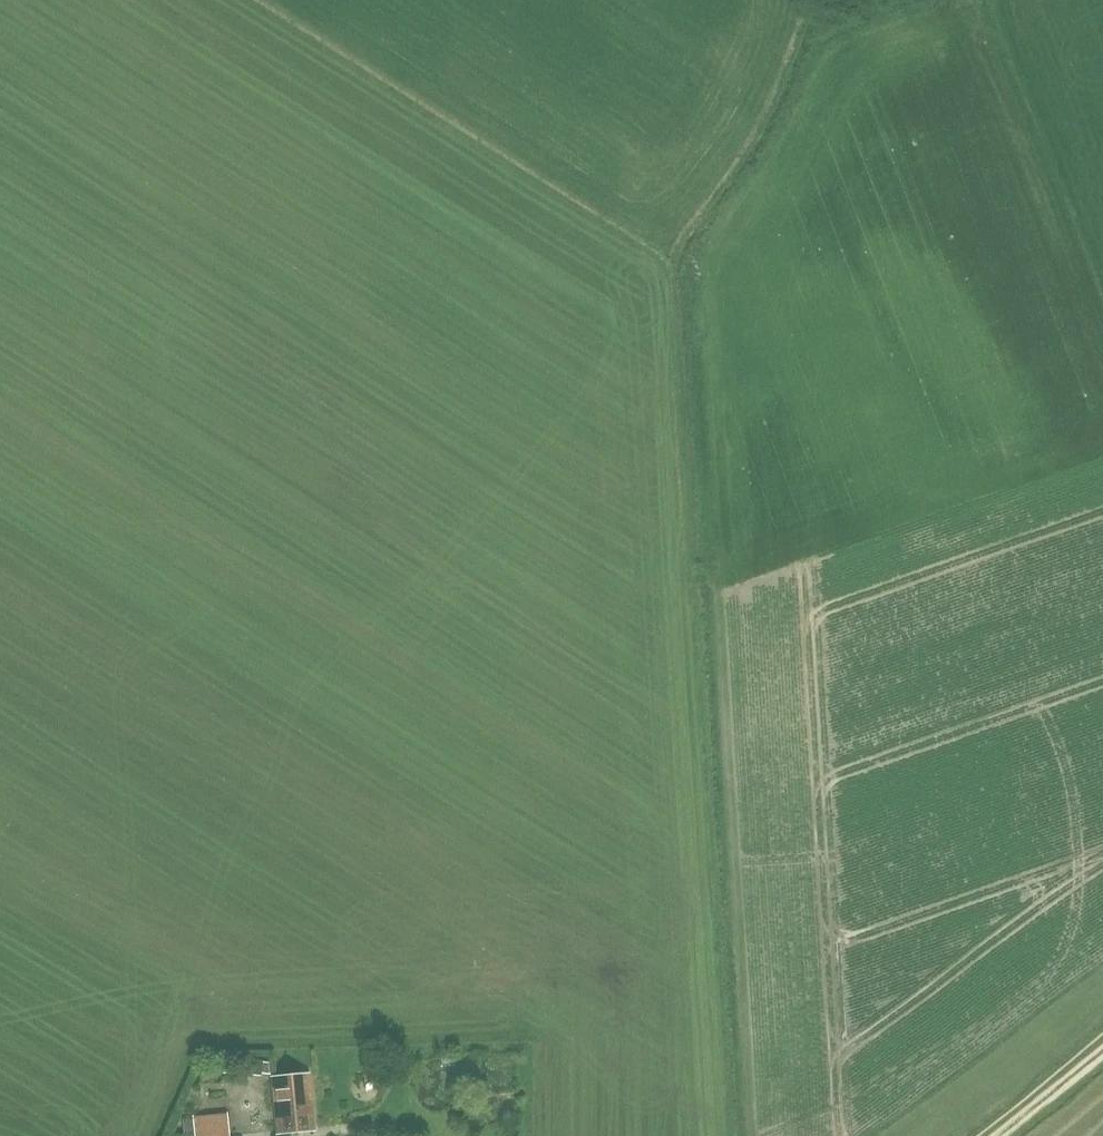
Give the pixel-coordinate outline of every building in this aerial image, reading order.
[(307,1073),(271,1076),(277,1132),(312,1129),(307,1073)] [(225,1133),(224,1107),(192,1109),(193,1135),(225,1133)]
